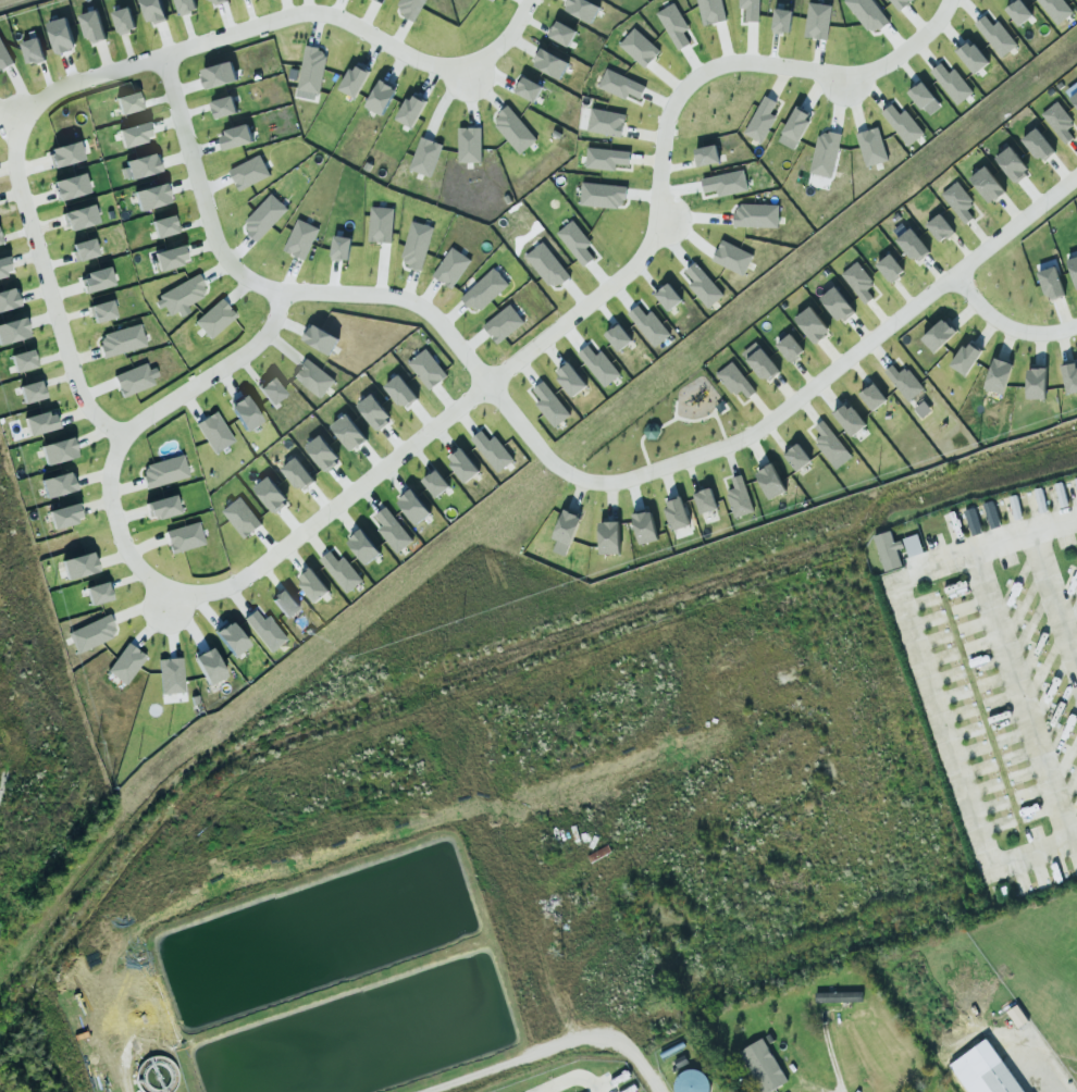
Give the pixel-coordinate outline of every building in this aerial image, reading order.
[(141,5),(139,0),(160,0),(164,14),(166,20),(152,23),(151,20),(146,21),(141,5)] [(177,11),(174,0),(192,0),(195,8),(188,10),(188,12),(178,14),(177,11)] [(396,4),(398,0),(424,0),(420,7),(412,21),(401,14),(403,12),(399,11),(398,9),(398,5),(396,4)] [(565,4),(567,4),(565,9),(579,16),(590,23),(599,5),(589,0),(567,0),(565,4)] [(697,4),(696,0),(720,0),(725,20),(702,25),(697,4)] [(738,7),(738,0),(758,0),(758,14),(758,21),(744,20),(744,8),(738,7)] [(862,23),(842,0),(872,0),(880,10),(889,21),(878,29),(877,26),(876,27),(874,29),(870,29),(868,27),(866,29),(862,23)] [(890,1),(889,0),(911,0),(898,11),(890,1)] [(1004,8),(1014,0),(1020,0),(1025,7),(1031,14),(1017,25),(1012,17),(1004,8)] [(1055,24),(1072,11),(1066,4),(1063,0),(1037,0),(1055,24)] [(655,12),(665,27),(678,49),(689,42),(682,32),(689,27),(680,14),(672,1),(655,12)] [(807,1),(830,4),(827,25),(826,38),(803,36),(805,17),(807,1)] [(127,29),(127,30),(117,34),(116,28),(110,11),(127,5),(131,15),(134,27),(127,29)] [(773,8),(792,10),(791,15),(789,32),(781,30),(781,33),(770,32),(772,15),(773,8)] [(96,9),(102,32),(104,38),(91,42),(89,38),(85,39),(79,22),(77,14),(96,9)] [(974,22),(989,41),(1000,57),(1015,44),(1011,38),(998,20),(991,24),(983,14),(974,22)] [(67,48),(69,49),(55,53),(54,50),(53,47),(46,22),(64,16),(67,25),(74,46),(67,48)] [(556,20),(550,29),(552,29),(548,36),(550,37),(567,46),(575,30),(572,28),(556,20)] [(618,44),(633,27),(651,42),(658,50),(644,66),(636,60),(618,44)] [(42,58),(42,60),(34,62),(33,60),(26,62),(22,49),(20,41),(36,36),(41,50),(44,57),(42,58)] [(13,61),(0,68),(0,39),(2,42),(13,61)] [(974,73),(988,61),(979,50),(974,44),(970,46),(966,41),(955,50),(973,71),(974,73)] [(318,92),(296,88),(300,64),(305,44),(318,47),(317,49),(321,49),(323,53),(323,54),(325,55),(323,69),(318,92)] [(540,47),(536,52),(537,52),(533,60),(535,61),(533,64),(542,69),(558,78),(568,62),(544,49),(540,47)] [(200,69),(208,66),(230,60),(235,79),(223,83),(206,88),(205,87),(203,87),(200,78),(202,77),(200,69)] [(929,70),(936,78),(955,103),(971,91),(963,79),(953,67),(948,72),(940,62),(929,70)] [(349,67),(344,75),(337,88),(354,97),(357,91),(369,71),(357,63),(356,64),(352,70),(349,67)] [(288,67),(298,69),(296,80),(286,78),(288,67)] [(605,67),(621,75),(645,86),(640,98),(628,91),(624,99),(610,92),(596,86),(605,67)] [(522,75),(517,85),(518,86),(515,91),(530,100),(533,101),(542,86),(535,82),(522,75)] [(380,78),(368,99),(363,106),(380,115),(391,97),(395,90),(391,88),(392,86),(380,78)] [(906,91),(915,84),(916,85),(920,80),(926,87),(940,106),(928,114),(923,107),(919,108),(913,100),(906,91)] [(1076,80),(1076,82),(1076,91),(1069,97),(1064,90),(1076,80)] [(115,97),(133,91),(136,90),(138,98),(140,98),(143,107),(122,113),(120,113),(115,97)] [(1069,97),(1076,90),(1076,108),(1074,103),(1068,97),(1069,97)] [(231,95),(235,111),(226,114),(214,117),(212,112),(211,112),(208,102),(226,96),(231,95)] [(406,97),(409,99),(412,95),(424,101),(416,116),(410,126),(394,117),(403,103),(406,97)] [(764,95),(742,132),(760,141),(767,129),(775,115),(769,112),(775,101),(764,95)] [(1064,142),(1043,117),(1040,113),(1055,100),(1064,111),(1070,120),(1068,121),(1072,124),(1065,128),(1072,137),(1064,142)] [(880,111),(895,131),(907,145),(923,133),(912,119),(904,109),(899,113),(891,102),(880,111)] [(496,112),(506,104),(518,117),(535,138),(519,153),(506,139),(494,124),(495,122),(495,121),(495,116),(498,114),(496,112)] [(796,104),(808,112),(805,119),(809,121),(799,139),(797,140),(781,132),(785,124),(796,104)] [(590,107),(604,109),(624,113),(620,137),(611,135),(585,129),(590,107)] [(117,129),(126,126),(147,121),(151,135),(146,136),(147,140),(132,145),(123,147),(117,129)] [(223,129),(231,127),(246,123),(251,141),(240,145),(223,149),(219,135),(225,134),(223,129)] [(456,126),(480,126),(480,148),(480,161),(457,161),(457,151),(456,126)] [(854,133),(877,126),(880,138),(887,159),(865,166),(858,146),(854,133)] [(1019,138),(1035,127),(1039,132),(1054,151),(1043,160),(1039,156),(1036,158),(1029,149),(1019,138)] [(827,132),(828,129),(840,133),(837,147),(830,177),(807,172),(814,147),(817,135),(819,135),(819,134),(822,132),(827,132)] [(420,135),(442,144),(440,148),(429,176),(407,167),(412,154),(420,135)] [(83,159),(70,162),(52,167),(47,149),(51,148),(57,146),(77,139),(83,159)] [(693,148),(715,144),(718,161),(707,163),(695,166),(693,156),(694,156),(693,148)] [(994,157),(1008,145),(1018,158),(1026,167),(1023,171),(1025,174),(1014,183),(1001,165),(994,157)] [(629,150),(608,148),(585,147),(584,166),(599,169),(614,170),(615,163),(628,164),(629,150)] [(119,169),(125,166),(124,161),(136,158),(152,152),(153,157),(157,156),(161,170),(154,172),(129,178),(128,176),(122,178),(119,169)] [(227,170),(246,160),(258,153),(269,174),(249,185),(238,189),(227,170)] [(983,164),(991,174),(1003,190),(988,201),(974,184),(968,176),(983,164)] [(700,178),(710,176),(742,169),(746,189),(731,193),(717,196),(715,188),(703,191),(700,178)] [(88,191),(62,199),(58,200),(52,182),(83,172),(88,191)] [(970,199),(968,201),(971,204),(965,209),(971,216),(964,223),(950,206),(940,193),(955,181),(964,191),(970,199)] [(133,191),(158,184),(164,182),(168,195),(166,196),(168,201),(149,207),(138,210),(133,191)] [(581,182),(598,183),(626,185),(624,198),(621,198),(621,199),(621,201),(619,204),(616,204),(616,208),(603,207),(579,203),(581,182)] [(270,193),(286,208),(270,226),(256,240),(246,232),(248,231),(245,227),(245,223),(246,222),(244,220),(252,210),(270,193)] [(740,206),(740,202),(753,203),(777,203),(777,226),(744,225),(732,225),(732,212),(734,212),(734,208),(736,206),(740,206)] [(91,203),(65,211),(62,212),(62,213),(60,213),(64,226),(67,225),(70,231),(92,223),(97,221),(91,203)] [(369,206),(392,207),(391,232),(389,241),(367,240),(369,214),(369,206)] [(938,213),(939,213),(953,232),(945,238),(944,236),(939,240),(928,227),(925,223),(938,213)] [(150,221),(152,220),(171,214),(173,222),(176,221),(178,231),(161,236),(156,237),(150,221)] [(296,218),(318,227),(310,243),(302,258),(282,248),(290,229),(296,218)] [(556,232),(571,219),(585,236),(590,243),(584,247),(593,258),(582,265),(577,258),(556,232)] [(410,220),(432,226),(424,252),(419,270),(407,265),(407,263),(403,262),(401,259),(403,257),(399,256),(403,245),(410,220)] [(908,227),(916,236),(928,250),(917,260),(914,256),(911,258),(906,252),(894,238),(908,227)] [(333,234),(350,237),(349,245),(347,259),(330,256),(331,249),(333,234)] [(71,244),(87,239),(92,237),(97,255),(95,256),(74,261),(71,251),(73,250),(71,244)] [(710,259),(721,238),(739,247),(752,253),(742,275),(723,265),(710,259)] [(541,240),(564,269),(569,276),(559,284),(557,282),(557,283),(555,284),(552,285),(549,282),(547,284),(541,276),(523,255),(541,240)] [(152,253),(164,249),(182,244),(186,258),(181,259),(182,263),(173,266),(158,271),(152,253)] [(431,275),(442,259),(450,246),(470,259),(451,285),(449,287),(431,275)] [(888,252),(895,261),(902,270),(896,274),(898,276),(890,282),(878,268),(875,263),(886,255),(888,252)] [(1065,259),(1076,255),(1076,290),(1069,271),(1065,259)] [(5,274),(0,276),(0,257),(5,256),(10,269),(4,271),(5,274)] [(872,297),(864,303),(857,295),(840,273),(855,260),(858,265),(870,280),(868,281),(870,284),(865,288),(872,297)] [(694,261),(711,282),(722,294),(707,307),(696,295),(686,284),(692,280),(683,270),(694,261)] [(85,272),(98,269),(108,265),(113,284),(87,291),(84,293),(81,285),(83,284),(81,278),(86,276),(85,272)] [(1053,265),(1056,275),(1064,294),(1050,299),(1048,294),(1044,295),(1040,284),(1036,271),(1053,265)] [(459,297),(463,293),(492,266),(507,283),(490,300),(480,309),(478,307),(476,308),(472,309),(470,306),(468,307),(459,297)] [(197,273),(202,284),(200,285),(202,287),(202,291),(200,294),(201,296),(190,302),(169,314),(157,295),(186,278),(197,273)] [(654,294),(659,289),(658,289),(667,282),(673,290),(681,299),(667,310),(659,299),(654,294)] [(833,285),(847,303),(854,311),(843,320),(840,317),(837,319),(821,301),(818,297),(833,285)] [(20,305),(0,310),(0,290),(2,289),(11,287),(12,291),(16,290),(20,305)] [(194,321),(201,313),(220,298),(235,314),(232,318),(209,338),(194,321)] [(111,299),(91,305),(87,307),(90,317),(92,317),(94,323),(109,319),(115,317),(111,299)] [(481,325),(498,311),(508,303),(522,321),(504,336),(495,343),(481,325)] [(627,312),(633,322),(653,346),(669,333),(660,322),(651,310),(645,314),(636,305),(627,312)] [(808,305),(816,314),(828,330),(814,342),(806,333),(793,318),(808,305)] [(21,337),(0,343),(0,323),(2,322),(23,317),(28,335),(21,337)] [(920,338),(931,327),(941,319),(943,321),(944,320),(949,324),(950,324),(955,331),(941,344),(933,351),(920,338)] [(301,338),(311,322),(320,327),(337,338),(329,355),(327,353),(301,338)] [(102,334),(112,331),(138,323),(145,345),(122,351),(102,358),(98,345),(100,344),(99,342),(101,337),(102,336),(102,334)] [(604,333),(610,342),(617,350),(631,339),(623,330),(618,323),(612,327),(611,326),(604,333)] [(788,333),(795,342),(803,350),(790,361),(778,348),(775,344),(788,333)] [(754,340),(767,357),(779,371),(768,380),(764,375),(762,379),(753,368),(740,352),(754,340)] [(949,364),(955,355),(962,344),(965,347),(968,343),(974,346),(975,344),(981,349),(974,360),(964,374),(949,364)] [(575,352),(583,361),(604,386),(619,373),(609,362),(599,350),(595,355),(586,344),(575,352)] [(424,347),(443,370),(446,374),(433,384),(428,388),(416,373),(406,361),(424,347)] [(10,355),(30,348),(33,356),(35,355),(37,364),(22,370),(15,372),(10,355)] [(983,387),(989,370),(993,357),(1012,363),(1005,385),(1002,394),(983,387)] [(292,375),(306,358),(320,369),(333,379),(318,397),(294,377),(292,375)] [(567,360),(573,369),(585,385),(571,396),(562,385),(556,377),(559,375),(555,369),(567,360)] [(730,360),(743,375),(754,390),(746,397),(740,389),(734,394),(732,390),(730,393),(719,380),(715,373),(730,360)] [(1075,367),(1076,366),(1076,391),(1066,393),(1065,386),(1060,363),(1061,362),(1062,364),(1074,361),(1075,367)] [(112,375),(132,368),(145,362),(147,369),(153,367),(157,375),(151,377),(153,383),(133,392),(122,397),(112,375)] [(903,367),(905,370),(907,369),(918,383),(923,387),(906,400),(895,386),(882,370),(891,363),(895,370),(898,371),(903,367)] [(1044,398),(1026,398),(1026,385),(1026,369),(1030,369),(1030,368),(1039,368),(1039,367),(1044,367),(1044,388),(1044,398)] [(383,385),(397,373),(405,383),(417,398),(406,407),(401,402),(399,405),(391,395),(383,385)] [(271,375),(280,387),(284,394),(270,405),(265,399),(257,387),(271,375)] [(18,386),(38,380),(39,382),(42,381),(45,389),(42,390),(45,397),(36,399),(23,404),(18,386)] [(542,380),(553,393),(569,413),(553,426),(542,412),(534,402),(540,398),(531,388),(542,380)] [(886,399),(871,410),(870,409),(858,394),(872,383),(883,397),(886,399)] [(370,393),(380,404),(388,414),(384,418),(387,421),(376,430),(362,411),(356,405),(370,393)] [(244,394),(252,409),(260,420),(245,431),(236,418),(227,404),(244,394)] [(913,408),(923,399),(930,409),(920,417),(913,408)] [(851,435),(844,429),(832,412),(843,404),(846,408),(850,406),(861,418),(865,424),(851,435)] [(23,418),(39,412),(46,410),(47,415),(52,413),(53,420),(55,419),(58,426),(40,432),(28,436),(23,418)] [(195,423),(214,411),(224,426),(233,440),(213,452),(206,442),(195,423)] [(330,425),(345,412),(351,420),(366,438),(355,447),(354,446),(349,450),(337,435),(330,425)] [(834,468),(820,450),(814,443),(816,440),(814,438),(819,434),(813,425),(821,419),(834,436),(850,456),(834,468)] [(642,430),(646,422),(655,422),(660,430),(656,437),(646,437),(642,430)] [(470,437),(475,445),(497,471),(512,458),(502,445),(493,435),(488,439),(480,429),(470,437)] [(305,445),(322,467),(325,471),(336,462),(333,459),(337,457),(327,445),(319,434),(305,445)] [(45,464),(39,445),(44,444),(70,436),(75,456),(57,461),(45,464)] [(810,459),(796,470),(795,469),(782,454),(796,442),(809,458),(810,459)] [(459,446),(448,455),(450,456),(448,457),(453,461),(448,463),(454,470),(463,483),(479,470),(465,454),(459,446)] [(146,467),(145,464),(152,462),(182,454),(188,475),(158,484),(145,488),(141,475),(144,475),(143,471),(145,468),(146,467)] [(280,468),(295,456),(310,475),(314,481),(302,489),(299,485),(296,487),(286,475),(280,468)] [(768,498),(757,479),(755,473),(758,471),(757,470),(765,466),(764,464),(770,462),(780,480),(784,489),(783,489),(768,498)] [(421,479),(430,472),(430,473),(435,469),(443,477),(448,485),(434,496),(426,486),(421,479)] [(39,480),(60,473),(67,471),(69,473),(72,472),(76,488),(55,495),(45,498),(39,480)] [(732,486),(729,477),(740,473),(743,483),(753,510),(733,517),(731,510),(725,494),(728,493),(726,488),(732,486)] [(252,486),(267,475),(274,484),(285,497),(282,501),(284,504),(274,512),(270,507),(252,486)] [(410,487),(416,494),(430,512),(414,523),(403,508),(397,501),(400,499),(399,497),(406,492),(405,492),(410,487)] [(716,507),(700,512),(694,497),(692,493),(708,487),(714,501),(716,507)] [(1044,511),(1042,487),(1034,487),(1037,512),(1044,511)] [(144,502),(162,497),(174,494),(178,512),(166,516),(154,519),(153,514),(148,517),(144,502)] [(221,510),(239,496),(257,518),(260,523),(243,537),(227,519),(221,510)] [(688,524),(671,530),(664,508),(667,507),(665,500),(679,496),(681,501),(688,524)] [(1000,525),(991,499),(981,503),(990,528),(1000,525)] [(47,511),(59,507),(76,501),(81,516),(75,518),(76,521),(69,524),(52,529),(47,511)] [(384,505),(393,516),(411,539),(396,553),(385,539),(376,529),(382,524),(373,513),(384,505)] [(970,536),(980,534),(974,507),(964,509),(970,536)] [(564,508),(569,510),(568,511),(575,514),(575,516),(580,517),(570,539),(569,544),(567,544),(562,555),(550,550),(556,538),(550,537),(555,528),(564,508)] [(639,543),(632,521),(631,513),(636,511),(636,512),(645,510),(645,511),(649,510),(655,534),(656,538),(639,543)] [(164,531),(184,524),(197,521),(205,543),(182,550),(171,554),(164,531)] [(598,553),(597,521),(617,521),(617,522),(618,553),(598,553)] [(360,528),(375,546),(380,551),(364,563),(357,555),(347,542),(350,538),(349,537),(356,532),(355,531),(360,528)] [(900,539),(902,546),(894,548),(900,564),(883,570),(871,535),(889,530),(892,542),(900,539)] [(915,533),(921,550),(907,556),(901,537),(915,533)] [(319,558),(324,564),(345,592),(361,579),(347,562),(343,556),(337,560),(330,550),(319,558)] [(60,560),(83,554),(90,551),(96,570),(78,575),(66,580),(60,560)] [(309,566),(297,575),(302,581),(299,583),(302,587),(313,601),(329,591),(313,572),(309,566)] [(85,587),(94,584),(106,581),(106,582),(109,581),(111,591),(109,592),(111,598),(98,603),(90,605),(85,587)] [(285,590),(280,593),(271,599),(282,613),(284,617),(298,606),(290,596),(285,590)] [(243,618),(244,620),(270,652),(276,646),(281,650),(286,646),(283,642),(286,638),(275,625),(267,615),(261,619),(253,609),(243,618)] [(110,634),(111,637),(100,642),(76,653),(66,632),(103,616),(108,613),(113,624),(111,625),(112,629),(112,631),(111,634),(110,634)] [(213,632),(219,628),(219,629),(225,623),(226,624),(230,622),(235,628),(248,644),(233,656),(230,652),(213,632)] [(106,670),(114,658),(126,642),(146,655),(137,667),(125,684),(106,670)] [(193,656),(210,647),(219,665),(224,675),(208,684),(203,677),(193,656)] [(158,659),(181,657),(183,681),(184,692),(160,694),(159,672),(158,659)] [(999,886),(1004,884),(1007,893),(1001,895),(999,886)] [(814,992),(814,1002),(861,1001),(860,990),(814,992)] [(762,1037),(736,1051),(759,1091),(767,1091),(787,1080),(762,1037)] [(998,1091),(1030,1091),(1005,1056),(983,1071),(998,1091)] [(708,1087),(707,1091),(674,1091),(673,1091),(672,1084),(674,1079),(677,1075),(681,1070),(686,1068),(692,1068),(697,1069),(702,1072),(706,1076),(708,1081),(708,1087)]
